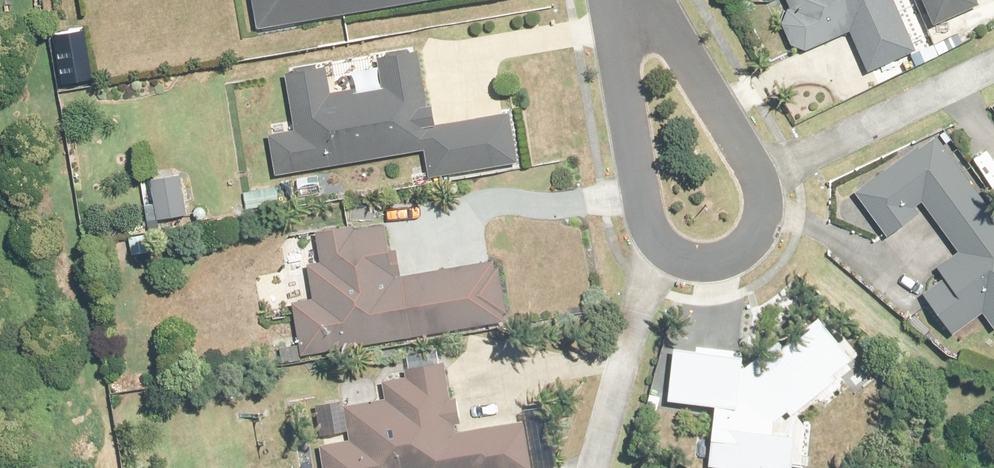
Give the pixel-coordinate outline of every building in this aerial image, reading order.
[(254,33),(464,0),(249,0),(254,33)] [(889,0),(786,0),(790,12),(777,17),(790,52),(846,32),(860,69),(908,50),(889,0)] [(926,26),(977,4),(975,0),(915,0),(926,26)] [(391,84),(386,84),(383,65),(356,70),(358,89),(333,93),(329,68),(289,74),(297,126),(269,130),(276,174),(428,151),(432,176),(527,161),(520,111),(440,123),(437,104),(427,105),(419,53),(387,58),(391,84)] [(885,236),(912,217),(907,210),(918,202),(952,250),(933,264),(942,277),(915,296),(939,329),(969,308),(985,331),(993,325),(993,220),(932,133),(852,191),(885,236)] [(185,174),(155,178),(158,199),(147,200),(151,229),(163,228),(162,220),(191,216),(185,174)] [(282,188),(246,193),(249,213),(285,207),(282,188)] [(393,224),(323,233),(327,263),(312,265),(316,298),(293,302),(299,344),(280,346),(282,363),(512,331),(502,264),(407,278),(403,248),(396,249),(393,224)] [(174,232),(132,238),(135,260),(177,253),(174,232)] [(679,348),(680,404),(712,403),(712,466),(740,466),(740,467),(815,467),(815,458),(796,459),(795,408),(861,366),(830,319),(748,372),(749,351),(679,348)] [(349,405),(349,401),(338,403),(343,434),(354,432),(355,441),(322,446),(326,467),(540,467),(532,422),(460,434),(459,423),(468,422),(464,396),(452,398),(446,361),(410,367),(412,378),(380,383),(383,400),(349,405)]
